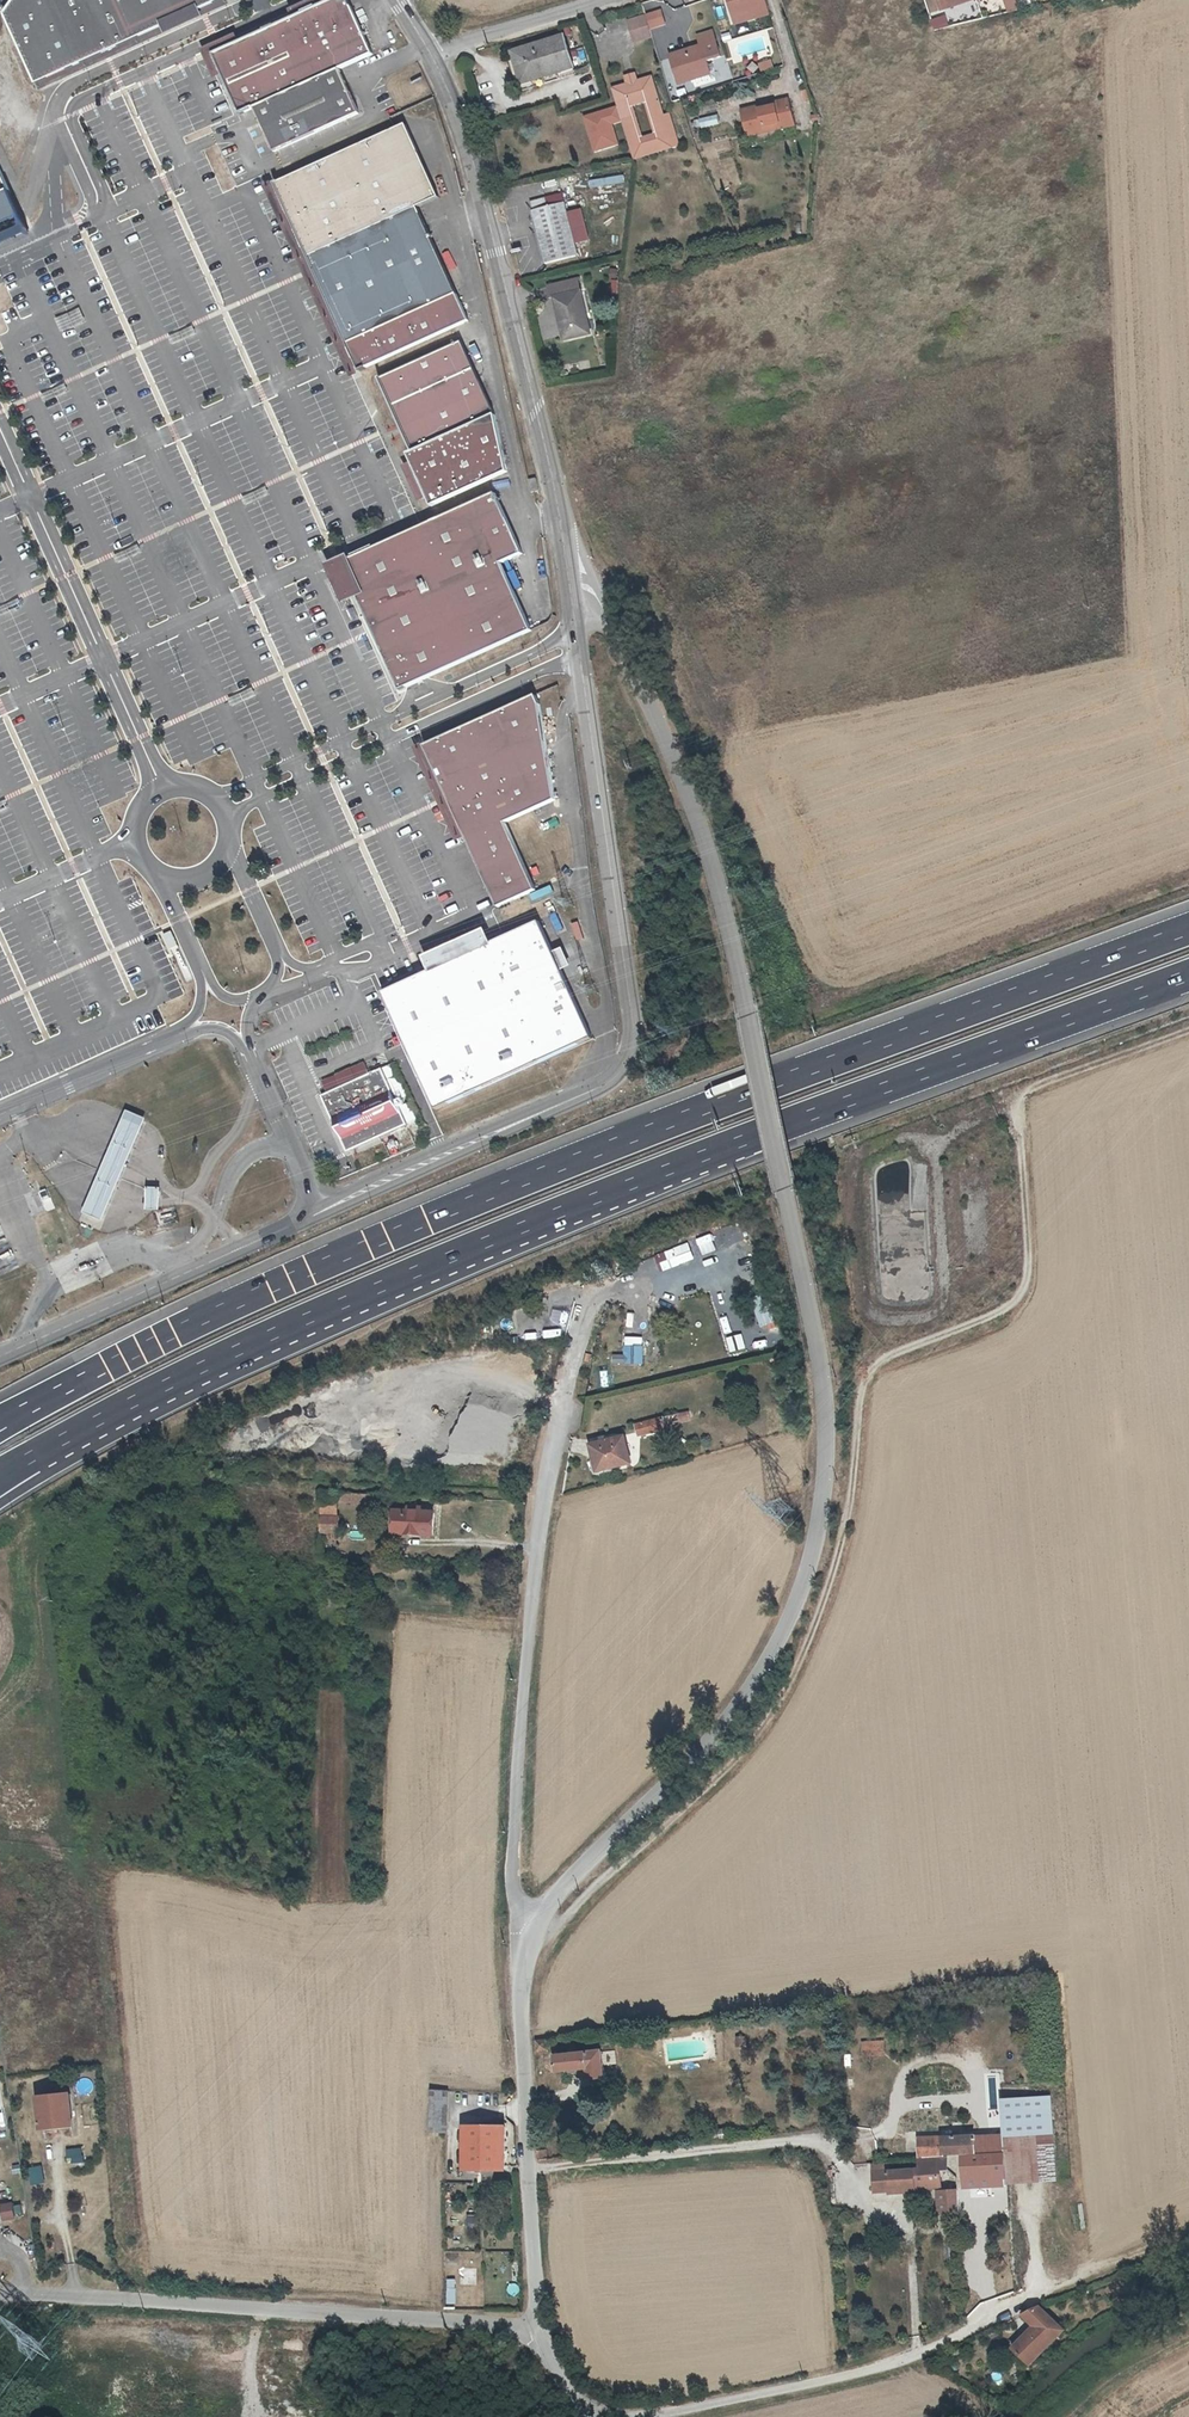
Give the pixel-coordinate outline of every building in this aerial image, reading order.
[(0,18),(0,19),(32,89),(224,1),(223,0),(13,0),(0,18)] [(276,28),(281,38),(346,8),(342,0),(336,0),(276,28)] [(732,13),(765,4),(764,0),(728,0),(732,13)] [(945,11),(959,6),(957,2),(963,0),(941,0),(945,11)] [(732,13),(735,22),(768,12),(765,4),(732,13)] [(276,28),(215,56),(241,113),(248,110),(334,71),(368,56),(346,8),(281,38),(276,28)] [(663,11),(649,15),(651,26),(652,28),(666,24),(663,11)] [(648,15),(631,20),(634,30),(651,26),(648,15)] [(936,31),(950,27),(947,15),(932,19),(936,31)] [(637,42),(654,37),(652,28),(651,26),(634,30),(637,42)] [(700,41),(699,42),(708,77),(710,77),(709,71),(714,70),(711,59),(706,60),(705,56),(719,52),(712,26),(697,30),(700,41)] [(576,67),(568,36),(516,50),(524,81),(576,67)] [(691,81),(708,77),(699,42),(669,50),(678,79),(690,76),(691,81)] [(760,63),(763,72),(775,68),(773,59),(760,63)] [(621,71),(623,80),(635,77),(632,69),(621,71)] [(268,154),(330,125),(354,114),(347,100),(334,71),(248,110),(268,154)] [(627,105),(631,104),(641,102),(645,100),(650,126),(656,124),(658,132),(652,133),(655,143),(673,138),(667,112),(661,114),(650,73),(635,77),(623,80),(610,83),(615,102),(618,113),(619,117),(627,150),(639,147),(627,105)] [(676,147),(673,138),(655,143),(652,133),(650,126),(645,100),(641,102),(650,134),(639,137),(631,104),(627,105),(639,147),(627,150),(629,159),(676,147)] [(778,128),(793,125),(788,101),(773,104),(774,108),(754,112),(754,108),(741,111),(747,135),(765,131),(765,127),(777,124),(778,128)] [(618,113),(615,102),(581,111),(590,147),(611,141),(604,117),(618,113)] [(619,117),(618,113),(604,117),(611,141),(614,141),(609,120),(619,117)] [(698,117),(700,126),(717,123),(716,114),(698,117)] [(276,188),(310,260),(419,209),(441,199),(407,127),(276,188)] [(8,194),(0,177),(0,198),(8,194)] [(551,206),(549,196),(532,200),(547,263),(577,256),(565,203),(551,206)] [(468,322),(419,209),(310,260),(361,374),(468,322)] [(565,316),(570,341),(595,336),(580,278),(545,285),(548,299),(552,298),(556,318),(565,316)] [(562,343),(570,341),(565,316),(556,318),(562,343)] [(390,408),(472,374),(461,346),(378,380),(390,408)] [(472,374),(390,408),(409,454),(491,420),(472,374)] [(491,420),(409,454),(404,456),(427,510),(506,476),(491,420)] [(537,480),(530,481),(532,494),(539,493),(537,480)] [(393,540),(340,564),(398,692),(529,631),(499,565),(520,555),(493,496),(393,540)] [(424,743),(467,838),(505,821),(517,816),(556,799),(541,702),(537,693),(424,743)] [(552,820),(535,827),(537,833),(554,826),(552,820)] [(505,821),(467,838),(498,906),(536,889),(505,821)] [(540,921),(381,992),(402,1042),(435,1111),(546,1061),(593,1039),(540,921)] [(350,1068),(355,1080),(368,1074),(362,1063),(350,1068)] [(341,1086),(327,1092),(320,1095),(344,1150),(403,1124),(379,1069),(368,1074),(355,1080),(341,1086)] [(323,1080),(327,1092),(341,1086),(336,1074),(323,1080)] [(127,1110),(79,1221),(100,1230),(146,1118),(127,1110)] [(144,1210),(158,1210),(159,1188),(145,1187),(144,1210)] [(45,1190),(37,1193),(44,1210),(52,1207),(45,1190)] [(717,1246),(732,1241),(730,1234),(715,1240),(717,1246)] [(680,1266),(696,1259),(689,1243),(673,1249),(680,1266)] [(771,1295),(757,1296),(759,1326),(773,1325),(771,1295)] [(645,1365),(645,1337),(626,1337),(626,1354),(615,1354),(614,1365),(645,1365)] [(691,1411),(678,1414),(680,1423),(693,1420),(691,1411)] [(634,1427),(636,1438),(670,1431),(669,1424),(663,1425),(661,1421),(634,1427)] [(630,1466),(623,1440),(589,1448),(596,1474),(630,1466)] [(336,1505),(336,1493),(322,1493),(321,1534),(338,1535),(339,1519),(335,1519),(336,1505)] [(374,1494),(336,1493),(336,1505),(373,1507),(374,1494)] [(374,1494),(373,1507),(384,1508),(384,1495),(374,1494)] [(404,1514),(396,1513),(395,1536),(432,1538),(433,1515),(420,1514),(421,1510),(405,1510),(404,1514)] [(746,2048),(746,2036),(737,2036),(737,2048),(746,2048)] [(550,2056),(548,2039),(535,2039),(537,2057),(550,2056)] [(886,2056),(886,2045),(866,2047),(867,2057),(886,2056)] [(590,2071),(588,2054),(575,2055),(574,2051),(569,2052),(569,2056),(557,2057),(558,2074),(590,2071)] [(603,2053),(588,2054),(590,2071),(595,2070),(596,2079),(605,2079),(603,2053)] [(449,2092),(431,2091),(430,2133),(447,2134),(449,2092)] [(75,2129),(72,2098),(41,2101),(44,2133),(75,2129)] [(1008,2137),(1057,2134),(1055,2099),(1006,2102),(1008,2137)] [(506,2128),(465,2128),(465,2169),(467,2169),(478,2169),(505,2169),(506,2128)] [(725,2130),(715,2131),(715,2141),(726,2139),(725,2130)] [(1057,2134),(1008,2137),(1011,2185),(1060,2182),(1057,2134)] [(920,2163),(948,2162),(947,2156),(966,2155),(967,2187),(1011,2185),(1008,2137),(918,2142),(920,2163)] [(86,2160),(84,2146),(68,2148),(71,2163),(86,2160)] [(948,2162),(920,2163),(921,2173),(894,2174),(895,2187),(892,2189),(943,2187),(943,2173),(949,2172),(948,2162)] [(44,2168),(31,2170),(32,2179),(45,2177),(44,2168)] [(478,2169),(467,2169),(467,2177),(478,2177),(478,2169)] [(895,2187),(894,2174),(875,2174),(876,2189),(892,2189),(895,2187)] [(960,2213),(959,2192),(944,2192),(945,2214),(960,2213)] [(14,2202),(1,2203),(3,2221),(16,2219),(14,2202)] [(461,2268),(460,2284),(476,2285),(477,2268),(461,2268)] [(448,2280),(449,2306),(458,2305),(458,2279),(448,2280)] [(1024,2315),(1038,2326),(1056,2343),(1069,2330),(1042,2306),(1024,2315)] [(1056,2343),(1038,2326),(1015,2349),(1033,2365),(1056,2343)]
